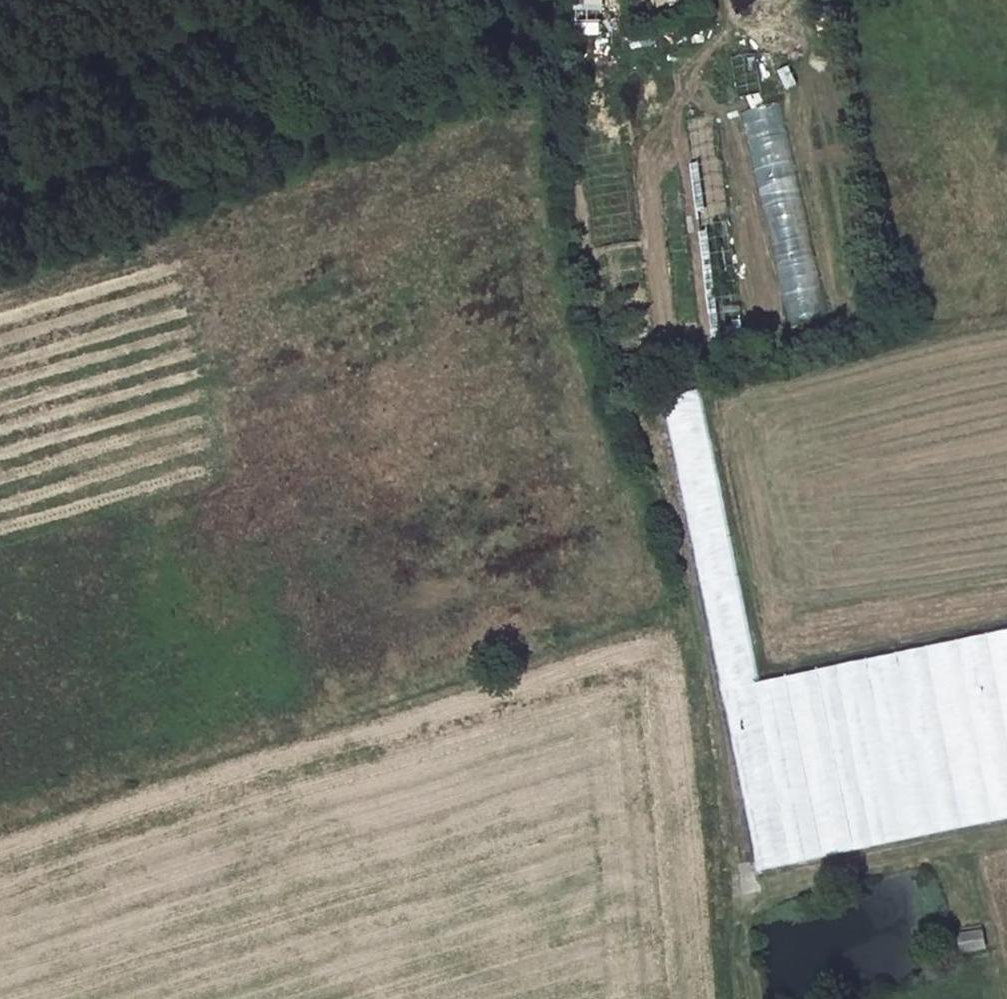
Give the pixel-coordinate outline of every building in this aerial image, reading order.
[(613,9),(613,0),(577,0),(577,8),(613,9)] [(577,21),(577,34),(604,34),(604,21),(577,21)] [(823,315),(783,102),(744,109),(784,322),(823,315)] [(715,473),(702,393),(672,398),(685,477),(715,473)] [(756,862),(1006,818),(1006,628),(753,672),(729,536),(699,541),(756,862)]
